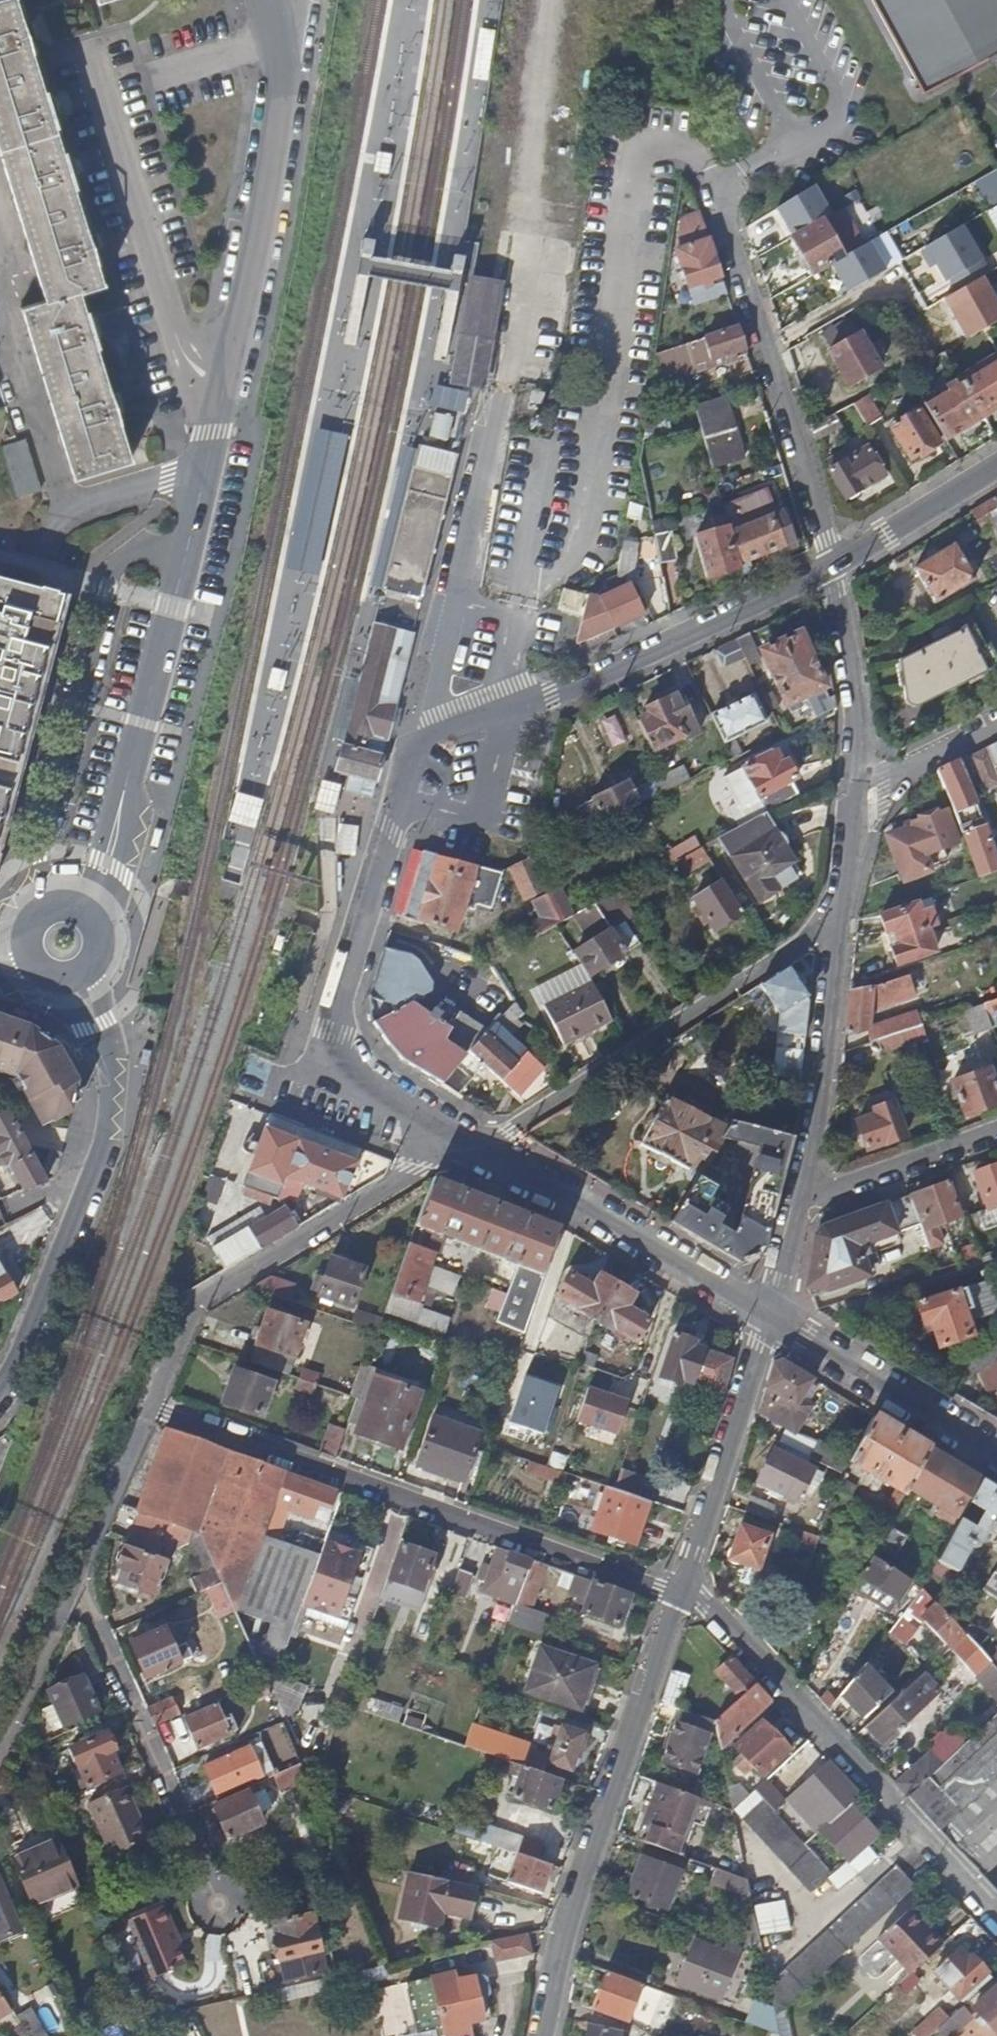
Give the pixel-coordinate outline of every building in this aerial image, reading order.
[(12,0),(3,0),(0,1),(0,163),(41,300),(17,307),(68,473),(125,456),(113,417),(107,398),(90,339),(84,321),(75,289),(99,282),(90,253),(85,237),(67,179),(62,161),(48,119),(43,100),(25,42),(19,24),(12,0)] [(923,92),(996,52),(996,0),(872,0),(923,92)] [(32,40),(26,22),(19,24),(25,42),(32,40)] [(497,29),(482,27),(474,78),(489,80),(497,29)] [(55,116),(49,98),(43,100),(48,119),(55,116)] [(379,152),(376,173),(391,175),(394,155),(379,152)] [(74,177),(68,159),(62,161),(67,179),(74,177)] [(996,206),(996,170),(981,179),(996,206)] [(836,193),(827,180),(814,188),(823,202),(836,195),(836,193)] [(878,238),(856,201),(843,209),(864,246),(878,238)] [(864,246),(843,209),(821,223),(842,259),(864,246)] [(842,259),(821,223),(791,239),(812,277),(842,259)] [(969,224),(899,259),(923,307),(993,271),(969,224)] [(97,251),(92,234),(85,237),(90,253),(97,251)] [(366,253),(372,254),(374,243),(363,241),(361,252),(366,253)] [(722,285),(707,242),(689,249),(694,264),(685,267),(695,295),(722,285)] [(694,264),(689,249),(680,253),(685,267),(694,264)] [(462,270),(464,259),(453,257),(451,268),(457,269),(462,270)] [(880,275),(872,260),(852,271),(860,286),(877,277),(880,275)] [(505,277),(472,271),(451,380),(484,386),(505,277)] [(951,307),(968,341),(996,326),(996,287),(996,284),(951,307)] [(97,337),(91,319),(84,321),(90,339),(97,337)] [(829,351),(858,334),(849,319),(821,336),(829,351)] [(746,357),(737,331),(656,358),(650,399),(682,387),(680,380),(746,357)] [(880,371),(869,350),(861,337),(858,334),(829,351),(830,353),(849,388),(880,371)] [(874,347),(866,334),(861,337),(869,350),(874,347)] [(960,380),(960,381),(984,419),(996,412),(996,358),(960,380)] [(984,419),(960,381),(960,380),(922,404),(946,442),(984,419)] [(435,385),(430,406),(441,408),(457,411),(462,391),(446,387),(441,386),(435,385)] [(120,415),(114,395),(107,398),(113,417),(120,415)] [(550,399),(538,396),(535,407),(548,410),(550,399)] [(883,420),(868,397),(854,405),(868,428),(883,420)] [(440,412),(433,410),(427,437),(448,442),(454,415),(440,412)] [(937,441),(919,412),(891,429),(911,463),(930,453),(927,447),(937,441)] [(843,429),(835,416),(812,428),(817,444),(843,429)] [(670,436),(664,419),(646,426),(643,446),(670,436)] [(318,429),(288,569),(317,575),(347,435),(318,429)] [(735,463),(726,434),(702,442),(711,471),(735,463)] [(2,446),(16,498),(41,492),(27,439),(2,446)] [(930,453),(940,446),(937,441),(927,447),(930,453)] [(407,448),(373,586),(381,588),(422,599),(456,451),(426,444),(418,442),(416,450),(407,448)] [(887,479),(870,451),(830,474),(847,502),(851,499),(853,503),(862,499),(860,494),(887,479)] [(996,497),(971,513),(982,532),(993,526),(996,533),(996,497)] [(728,530),(739,567),(792,544),(781,517),(762,524),(755,508),(725,518),(728,530)] [(739,567),(728,530),(720,533),(714,516),(681,527),(686,547),(696,546),(707,582),(741,573),(739,567)] [(661,568),(655,538),(654,531),(639,536),(641,526),(625,523),(623,534),(616,575),(615,575),(617,582),(607,586),(611,597),(601,602),(588,599),(583,619),(581,626),(576,647),(645,617),(632,587),(662,574),(661,568)] [(672,534),(655,538),(661,568),(679,564),(672,534)] [(976,582),(955,546),(915,571),(934,605),(976,582)] [(7,835),(25,765),(69,598),(42,590),(17,584),(2,580),(0,579),(0,860),(7,835)] [(558,612),(583,619),(588,599),(563,593),(558,612)] [(335,724),(333,731),(344,733),(343,738),(335,768),(341,769),(345,771),(350,772),(345,792),(372,799),(377,779),(385,749),(392,722),(394,713),(413,641),(415,631),(373,621),(358,680),(347,678),(339,707),(335,724)] [(989,643),(984,644),(974,625),(952,635),(935,644),(899,662),(905,702),(906,705),(908,707),(912,708),(916,708),(996,669),(996,660),(989,643)] [(935,644),(952,635),(948,626),(931,634),(935,644)] [(763,665),(749,637),(737,642),(751,671),(763,665)] [(801,638),(782,646),(807,699),(822,691),(809,663),(811,662),(801,638)] [(812,710),(807,699),(782,646),(763,655),(774,680),(778,678),(791,706),(799,703),(809,724),(817,720),(812,710)] [(274,669),(270,689),(285,692),(289,672),(274,669)] [(694,725),(681,697),(646,713),(649,719),(637,724),(652,754),(684,739),(680,731),(694,725)] [(767,724),(755,697),(711,717),(724,745),(767,724)] [(834,699),(812,710),(817,720),(836,710),(834,699)] [(986,747),(992,764),(994,767),(996,766),(996,765),(996,742),(986,747)] [(782,765),(777,753),(744,768),(759,798),(758,800),(765,816),(796,799),(790,785),(796,782),(787,763),(782,765)] [(981,827),(958,761),(938,771),(944,788),(946,788),(962,833),(981,827)] [(994,767),(992,764),(983,767),(977,763),(971,765),(968,774),(979,802),(995,796),(996,795),(996,776),(994,767)] [(684,770),(665,779),(670,791),(690,782),(684,770)] [(327,781),(320,779),(315,799),(312,809),(334,815),(336,804),(341,784),(327,781)] [(670,791),(665,779),(634,794),(629,783),(594,801),(594,804),(583,808),(592,829),(642,805),(670,791)] [(264,798),(236,790),(232,806),(227,821),(256,829),(260,814),(264,798)] [(958,844),(945,811),(910,823),(911,829),(887,837),(904,881),(928,871),(923,857),(958,844)] [(731,862),(772,837),(760,819),(718,841),(721,846),(731,862)] [(359,825),(336,822),(333,853),(356,855),(359,825)] [(996,871),(981,827),(962,833),(963,836),(977,878),(996,871)] [(789,865),(772,837),(731,862),(757,906),(776,894),(767,879),(789,865)] [(721,846),(718,841),(700,850),(703,855),(721,846)] [(703,855),(700,850),(683,860),(690,871),(708,862),(703,855)] [(498,875),(426,855),(422,857),(404,921),(453,934),(463,906),(491,913),(500,887),(516,880),(526,900),(546,891),(530,859),(526,861),(498,875)] [(799,880),(789,865),(767,879),(776,894),(799,880)] [(742,917),(721,883),(693,899),(714,933),(742,917)] [(636,925),(617,895),(595,906),(602,923),(608,935),(623,926),(626,931),(636,925)] [(556,927),(562,923),(549,898),(535,904),(545,926),(534,931),(537,937),(556,927)] [(939,924),(930,899),(917,904),(921,911),(928,910),(934,925),(939,924)] [(934,952),(926,930),(934,925),(928,910),(921,911),(917,904),(879,917),(885,933),(892,931),(897,945),(890,948),(896,965),(934,952)] [(595,906),(562,923),(556,927),(564,942),(602,923),(595,906)] [(626,931),(623,926),(608,935),(572,957),(586,981),(637,948),(626,931)] [(371,1026),(409,1005),(428,994),(429,984),(416,964),(409,959),(383,952),(367,999),(368,1018),(371,1026)] [(913,996),(904,967),(849,986),(843,1040),(867,1031),(870,1012),(913,996)] [(610,1026),(589,988),(542,1015),(562,1051),(610,1026)] [(803,1051),(811,991),(804,989),(784,1044),(803,1051)] [(983,1004),(987,1017),(996,1014),(996,1000),(983,1004)] [(471,1054),(494,1028),(500,1022),(475,1001),(453,1025),(436,1016),(419,1017),(409,1005),(371,1026),(375,1035),(391,1057),(400,1065),(440,1089),(471,1054)] [(520,1017),(513,1007),(503,1019),(512,1026),(514,1023),(520,1017)] [(921,1026),(917,1011),(881,1025),(887,1038),(899,1034),(921,1026)] [(25,1083),(35,1111),(41,1127),(70,1116),(75,1087),(56,1053),(35,1038),(18,1027),(0,1021),(0,1075),(25,1083)] [(926,1038),(925,1032),(925,1031),(939,1026),(938,1021),(921,1026),(899,1034),(903,1046),(926,1038)] [(526,1056),(494,1028),(471,1054),(486,1068),(501,1082),(526,1056)] [(903,1046),(899,1034),(887,1038),(878,1041),(882,1053),(903,1046)] [(974,1045),(948,1058),(959,1079),(984,1067),(974,1045)] [(471,1054),(440,1089),(457,1099),(486,1068),(471,1054)] [(988,1070),(951,1084),(963,1115),(996,1103),(996,1094),(988,1070)] [(717,1143),(726,1129),(665,1097),(640,1146),(686,1170),(684,1176),(686,1181),(692,1184),(702,1169),(717,1143)] [(906,1136),(893,1099),(869,1108),(871,1115),(856,1120),(866,1147),(877,1144),(885,1141),(891,1140),(898,1139),(906,1136)] [(9,1118),(0,1122),(0,1169),(4,1170),(6,1174),(13,1171),(23,1194),(44,1185),(11,1121),(9,1118)] [(760,1254),(791,1138),(730,1121),(726,1129),(717,1143),(736,1149),(732,1168),(723,1200),(717,1197),(706,1217),(700,1213),(720,1179),(711,1174),(702,1169),(692,1184),(669,1224),(736,1265),(760,1254)] [(356,1167),(264,1133),(242,1191),(274,1202),(284,1179),(289,1181),(286,1188),(299,1193),(302,1185),(318,1191),(316,1195),(338,1203),(344,1200),(356,1167)] [(732,1168),(736,1149),(717,1143),(702,1169),(711,1174),(718,1160),(721,1158),(727,1160),(726,1162),(725,1166),(732,1168)] [(61,1157),(50,1153),(43,1174),(53,1178),(61,1157)] [(972,1174),(984,1207),(976,1210),(983,1230),(996,1226),(996,1164),(972,1174)] [(210,1176),(203,1201),(219,1206),(226,1180),(210,1176)] [(561,1224),(432,1178),(385,1311),(414,1321),(443,1331),(448,1318),(418,1308),(420,1303),(429,1306),(436,1287),(425,1283),(441,1239),(481,1253),(514,1265),(504,1293),(493,1289),(486,1307),(497,1312),(494,1321),(522,1332),(533,1304),(550,1257),(561,1224)] [(960,1218),(948,1182),(932,1188),(945,1224),(960,1218)] [(945,1224),(932,1188),(916,1193),(918,1201),(912,1203),(920,1224),(928,1249),(942,1244),(937,1227),(945,1224)] [(920,1224),(912,1203),(909,1197),(885,1205),(895,1233),(920,1224)] [(871,1258),(866,1244),(895,1233),(885,1205),(825,1227),(814,1238),(804,1288),(810,1300),(869,1279),(863,1262),(864,1261),(871,1258)] [(306,1222),(296,1206),(285,1212),(296,1228),(306,1222)] [(285,1212),(283,1208),(246,1230),(249,1235),(218,1252),(228,1269),(296,1228),(285,1212)] [(564,1260),(573,1236),(561,1224),(550,1257),(557,1258),(564,1260)] [(979,1258),(975,1246),(956,1253),(959,1264),(979,1258)] [(358,1281),(363,1267),(332,1256),(326,1276),(320,1293),(319,1295),(351,1306),(358,1281)] [(0,1267),(0,1303),(14,1295),(0,1267)] [(996,1278),(996,1267),(987,1270),(988,1275),(991,1281),(996,1278)] [(963,1284),(988,1275),(987,1270),(962,1278),(963,1284)] [(599,1311),(613,1290),(616,1283),(598,1271),(590,1284),(570,1271),(556,1294),(564,1299),(564,1305),(572,1309),(573,1308),(578,1310),(580,1309),(596,1319),(599,1311)] [(320,1293),(326,1276),(315,1273),(311,1289),(320,1293)] [(291,1301),(295,1284),(279,1278),(271,1275),(251,1287),(291,1301)] [(647,1319),(626,1306),(632,1293),(616,1283),(613,1290),(599,1311),(596,1319),(634,1341),(647,1319)] [(962,1325),(957,1314),(966,1311),(960,1292),(911,1308),(919,1329),(926,1326),(935,1350),(937,1349),(950,1344),(966,1339),(962,1325)] [(293,1357),(304,1323),(269,1311),(257,1345),(270,1349),(293,1357)] [(383,1320),(355,1311),(352,1321),(372,1329),(379,1331),(383,1321),(383,1320)] [(411,1331),(414,1321),(385,1311),(383,1320),(383,1321),(411,1331)] [(970,1322),(966,1311),(957,1314),(962,1325),(970,1322)] [(731,1359),(709,1351),(704,1347),(700,1345),(698,1344),(697,1340),(674,1332),(661,1376),(677,1382),(682,1381),(695,1385),(696,1382),(722,1390),(731,1359)] [(939,1354),(951,1349),(950,1344),(937,1349),(939,1354)] [(287,1375),(293,1357),(270,1349),(257,1345),(251,1362),(287,1375)] [(996,1372),(996,1351),(969,1361),(976,1379),(996,1372)] [(802,1393),(811,1379),(789,1365),(780,1361),(776,1361),(774,1365),(766,1388),(760,1404),(784,1419),(802,1393)] [(367,1401),(375,1376),(377,1368),(360,1363),(354,1385),(350,1395),(355,1397),(367,1401)] [(354,1385),(303,1367),(299,1378),(317,1384),(350,1395),(354,1385)] [(262,1417),(274,1382),(235,1369),(222,1402),(262,1417)] [(996,1382),(996,1372),(976,1379),(979,1388),(996,1382)] [(400,1442),(416,1390),(375,1376),(367,1401),(358,1429),(400,1442)] [(566,1390),(527,1376),(510,1424),(549,1438),(566,1390)] [(313,1396),(317,1384),(299,1378),(295,1389),(313,1396)] [(616,1434),(628,1401),(587,1387),(576,1420),(616,1434)] [(795,1434),(816,1401),(802,1393),(784,1419),(760,1404),(757,1413),(795,1434)] [(906,1487),(928,1448),(871,1414),(847,1460),(892,1486),(903,1493),(906,1487)] [(465,1481),(482,1431),(435,1415),(417,1463),(438,1471),(465,1481)] [(340,1442),(344,1429),(330,1423),(320,1452),(336,1457),(340,1442)] [(264,1538),(278,1496),(280,1489),(286,1471),(250,1458),(166,1428),(161,1443),(136,1510),(141,1511),(132,1539),(129,1548),(156,1558),(161,1544),(172,1548),(176,1548),(186,1544),(200,1574),(215,1568),(222,1582),(231,1602),(237,1615),(238,1612),(247,1585),(256,1559),(264,1538)] [(820,1444),(799,1434),(792,1448),(796,1449),(806,1454),(813,1458),(820,1444)] [(810,1465),(813,1458),(806,1454),(803,1459),(793,1454),(796,1449),(792,1448),(783,1443),(778,1451),(773,1447),(771,1449),(769,1453),(756,1480),(795,1502),(812,1466),(810,1465)] [(839,1465),(843,1456),(820,1444),(813,1458),(837,1470),(839,1465)] [(960,1518),(983,1480),(928,1448),(906,1487),(934,1503),(960,1518)] [(806,1454),(796,1449),(793,1454),(803,1459),(806,1454)] [(549,1466),(529,1462),(526,1475),(561,1483),(567,1455),(552,1452),(549,1466)] [(640,1497),(647,1477),(621,1467),(614,1488),(640,1497)] [(332,1508),(339,1490),(286,1471),(280,1489),(332,1508)] [(853,1487),(853,1484),(838,1479),(834,1490),(844,1492),(851,1493),(853,1487)] [(991,1485),(983,1480),(960,1518),(953,1531),(936,1559),(955,1570),(969,1547),(973,1546),(975,1546),(986,1530),(993,1535),(989,1538),(989,1540),(996,1546),(996,1489),(991,1485)] [(635,1544),(649,1500),(640,1497),(614,1488),(606,1486),(593,1528),(604,1532),(635,1544)] [(891,1515),(903,1493),(892,1486),(883,1502),(876,1516),(887,1523),(891,1515)] [(772,1521),(776,1506),(748,1495),(743,1511),(772,1521)] [(960,1518),(934,1503),(928,1515),(953,1531),(960,1518)] [(759,1570),(770,1536),(740,1526),(739,1527),(730,1559),(746,1565),(756,1568),(759,1570)] [(903,1547),(906,1537),(885,1526),(877,1541),(880,1543),(907,1571),(917,1555),(903,1547)] [(817,1538),(792,1529),(792,1528),(788,1537),(814,1547),(817,1538)] [(302,1605),(320,1556),(264,1538),(256,1559),(247,1585),(267,1593),(260,1618),(269,1622),(259,1654),(281,1663),(300,1611),(302,1605)] [(346,1596),(353,1576),(364,1579),(375,1550),(355,1542),(352,1549),(326,1540),(323,1550),(320,1556),(302,1605),(348,1623),(356,1599),(346,1596)] [(421,1592),(435,1554),(401,1541),(388,1579),(421,1592)] [(517,1601),(531,1559),(495,1546),(482,1588),(517,1601)] [(153,1594),(165,1561),(156,1558),(129,1548),(125,1547),(118,1566),(122,1569),(118,1582),(123,1585),(153,1594)] [(531,1607),(547,1565),(531,1559),(517,1601),(531,1607)] [(909,1581),(873,1559),(861,1578),(895,1600),(909,1581)] [(981,1589),(996,1600),(996,1561),(981,1589)] [(751,1585),(756,1568),(746,1565),(740,1582),(751,1585)] [(462,1598),(473,1572),(460,1566),(450,1594),(462,1598)] [(222,1582),(215,1568),(200,1574),(189,1577),(196,1594),(207,1589),(222,1582)] [(619,1628),(630,1594),(591,1581),(580,1614),(619,1628)] [(913,1596),(920,1587),(909,1581),(895,1600),(903,1610),(913,1596)] [(231,1602),(222,1582),(207,1589),(216,1610),(231,1602)] [(260,1618),(267,1593),(247,1585),(238,1612),(244,1613),(260,1618)] [(917,1618),(932,1601),(926,1594),(920,1587),(913,1596),(903,1610),(886,1631),(899,1644),(919,1620),(917,1618)] [(803,1622),(811,1601),(797,1596),(790,1618),(803,1622)] [(962,1634),(955,1627),(932,1601),(917,1618),(919,1620),(946,1647),(962,1634)] [(241,1625),(237,1615),(231,1602),(216,1610),(226,1632),(241,1625)] [(509,1624),(514,1610),(499,1605),(490,1626),(506,1633),(509,1624)] [(989,1643),(993,1637),(962,1618),(955,1627),(962,1634),(963,1635),(982,1654),(989,1643)] [(178,1663),(162,1627),(130,1641),(140,1667),(145,1678),(178,1663)] [(982,1654),(963,1635),(949,1648),(996,1702),(996,1671),(982,1654)] [(989,1643),(982,1654),(996,1671),(996,1650),(989,1643)] [(576,1707),(591,1665),(539,1649),(526,1691),(576,1707)] [(755,1683),(730,1656),(715,1672),(739,1697),(755,1683)] [(862,1717),(890,1691),(863,1663),(839,1694),(862,1717)] [(684,1712),(695,1679),(670,1670),(660,1703),(684,1712)] [(903,1723),(940,1688),(924,1672),(868,1723),(885,1740),(896,1729),(900,1733),(906,1727),(903,1723)] [(96,1710),(81,1675),(46,1691),(53,1706),(61,1726),(62,1726),(96,1710)] [(270,1691),(264,1677),(239,1689),(233,1692),(239,1704),(270,1691)] [(719,1748),(771,1700),(755,1683),(739,1697),(712,1721),(714,1726),(719,1748)] [(828,1709),(835,1700),(827,1691),(818,1699),(828,1709)] [(182,1715),(174,1697),(145,1709),(148,1715),(154,1728),(182,1715)] [(61,1726),(53,1706),(46,1709),(54,1727),(60,1725),(61,1726)] [(236,1731),(229,1714),(221,1718),(216,1706),(184,1720),(197,1748),(236,1731)] [(941,1763),(907,1795),(983,1876),(996,1863),(996,1850),(962,1813),(990,1786),(996,1793),(996,1711),(941,1763)] [(105,1731),(98,1716),(82,1724),(88,1738),(105,1731)] [(779,1737),(763,1719),(758,1724),(774,1742),(779,1737)] [(693,1772),(707,1731),(674,1721),(659,1760),(693,1772)] [(789,1748),(779,1737),(774,1742),(758,1724),(734,1746),(744,1757),(753,1766),(762,1774),(789,1748)] [(571,1768),(578,1747),(580,1748),(585,1735),(561,1726),(553,1749),(548,1748),(544,1758),(545,1758),(571,1768)] [(119,1770),(111,1752),(114,1750),(110,1740),(108,1737),(105,1731),(88,1738),(77,1743),(87,1769),(75,1775),(78,1784),(81,1787),(119,1770)] [(502,1760),(507,1743),(471,1731),(465,1748),(490,1756),(502,1760)] [(852,1804),(859,1796),(852,1788),(806,1740),(780,1764),(799,1786),(787,1799),(823,1840),(828,1837),(829,1839),(837,1848),(845,1859),(861,1842),(873,1827),(852,1804)] [(259,1777),(247,1750),(228,1757),(213,1764),(203,1768),(215,1795),(259,1777)] [(907,1795),(941,1763),(930,1751),(895,1781),(907,1795)] [(213,1764),(228,1757),(226,1752),(211,1759),(213,1764)] [(753,1766),(744,1757),(742,1761),(750,1770),(753,1766)] [(263,1799),(308,1781),(302,1766),(273,1778),(246,1789),(248,1792),(250,1799),(261,1794),(263,1799)] [(550,1808),(560,1779),(521,1766),(511,1795),(550,1808)] [(681,1831),(694,1795),(657,1782),(649,1803),(654,1805),(648,1820),(652,1823),(645,1842),(668,1851),(675,1829),(681,1831)] [(149,1834),(126,1783),(89,1798),(111,1851),(149,1834)] [(748,1794),(739,1785),(727,1788),(732,1809),(734,1807),(748,1794)] [(250,1799),(248,1792),(213,1807),(226,1838),(238,1833),(261,1824),(250,1799)] [(826,1874),(762,1804),(743,1821),(807,1891),(826,1874)] [(535,1859),(540,1844),(519,1839),(515,1853),(517,1854),(535,1859)] [(837,1848),(829,1839),(825,1845),(833,1852),(837,1848)] [(78,1888),(57,1840),(13,1860),(34,1907),(78,1888)] [(541,1892),(550,1864),(535,1859),(517,1854),(513,1868),(513,1870),(509,1882),(541,1892)] [(665,1908),(679,1871),(641,1857),(628,1893),(665,1908)] [(759,1948),(745,1881),(703,1864),(691,1860),(687,1872),(729,1888),(742,1942),(744,1948),(749,1950),(759,1954),(760,1954),(759,1948)] [(475,1890),(480,1871),(453,1864),(448,1884),(475,1890)] [(774,2019),(916,1886),(897,1866),(767,1987),(773,2017),(774,2019)] [(509,1882),(513,1870),(513,1868),(506,1867),(501,1880),(509,1882)] [(468,1922),(475,1890),(448,1884),(407,1874),(397,1920),(440,1932),(444,1915),(468,1922)] [(4,1892),(0,1894),(0,1936),(1,1937),(13,1931),(17,1932),(19,1927),(4,1892)] [(763,1938),(792,1933),(787,1900),(757,1905),(763,1938)] [(176,1945),(170,1930),(175,1928),(164,1902),(125,1918),(150,1977),(184,1962),(176,1945)] [(942,1943),(907,1908),(878,1936),(910,1972),(925,1958),(942,1943)] [(319,1949),(310,1913),(273,1922),(276,1936),(274,1939),(278,1959),(293,1956),(316,1950),(319,1949)] [(181,1942),(175,1928),(170,1930),(176,1945),(181,1942)] [(528,1952),(525,1935),(496,1942),(500,1960),(528,1952)] [(718,1995),(734,1948),(717,1941),(714,1948),(693,1941),(677,1984),(698,1992),(700,1988),(718,1995)] [(987,1971),(974,1958),(971,1961),(959,1948),(934,1970),(957,1998),(987,1971)] [(320,1965),(316,1950),(293,1956),(296,1971),(320,1965)] [(758,1972),(759,1954),(749,1950),(743,1967),(750,1970),(758,1972)] [(487,1996),(489,1996),(484,1973),(456,1980),(454,1970),(406,1982),(418,2031),(435,2027),(438,2035),(458,2035),(473,2033),(470,2020),(491,2015),(487,1996)] [(626,2021),(641,1984),(605,1970),(591,2008),(626,2021)] [(972,2008),(996,2035),(996,1985),(972,2008)] [(21,2014),(32,2035),(72,2035),(53,1998),(21,2014)] [(951,2015),(943,2006),(911,2035),(912,2035),(928,2035),(951,2015)] [(774,2019),(773,2017),(752,2008),(746,2023),(751,2025),(766,2031),(777,2035),(774,2019)] [(959,2033),(963,2028),(959,2024),(966,2017),(959,2008),(951,2015),(928,2035),(961,2035),(959,2033)] [(621,2030),(587,2023),(584,2035),(620,2035),(621,2030)]
